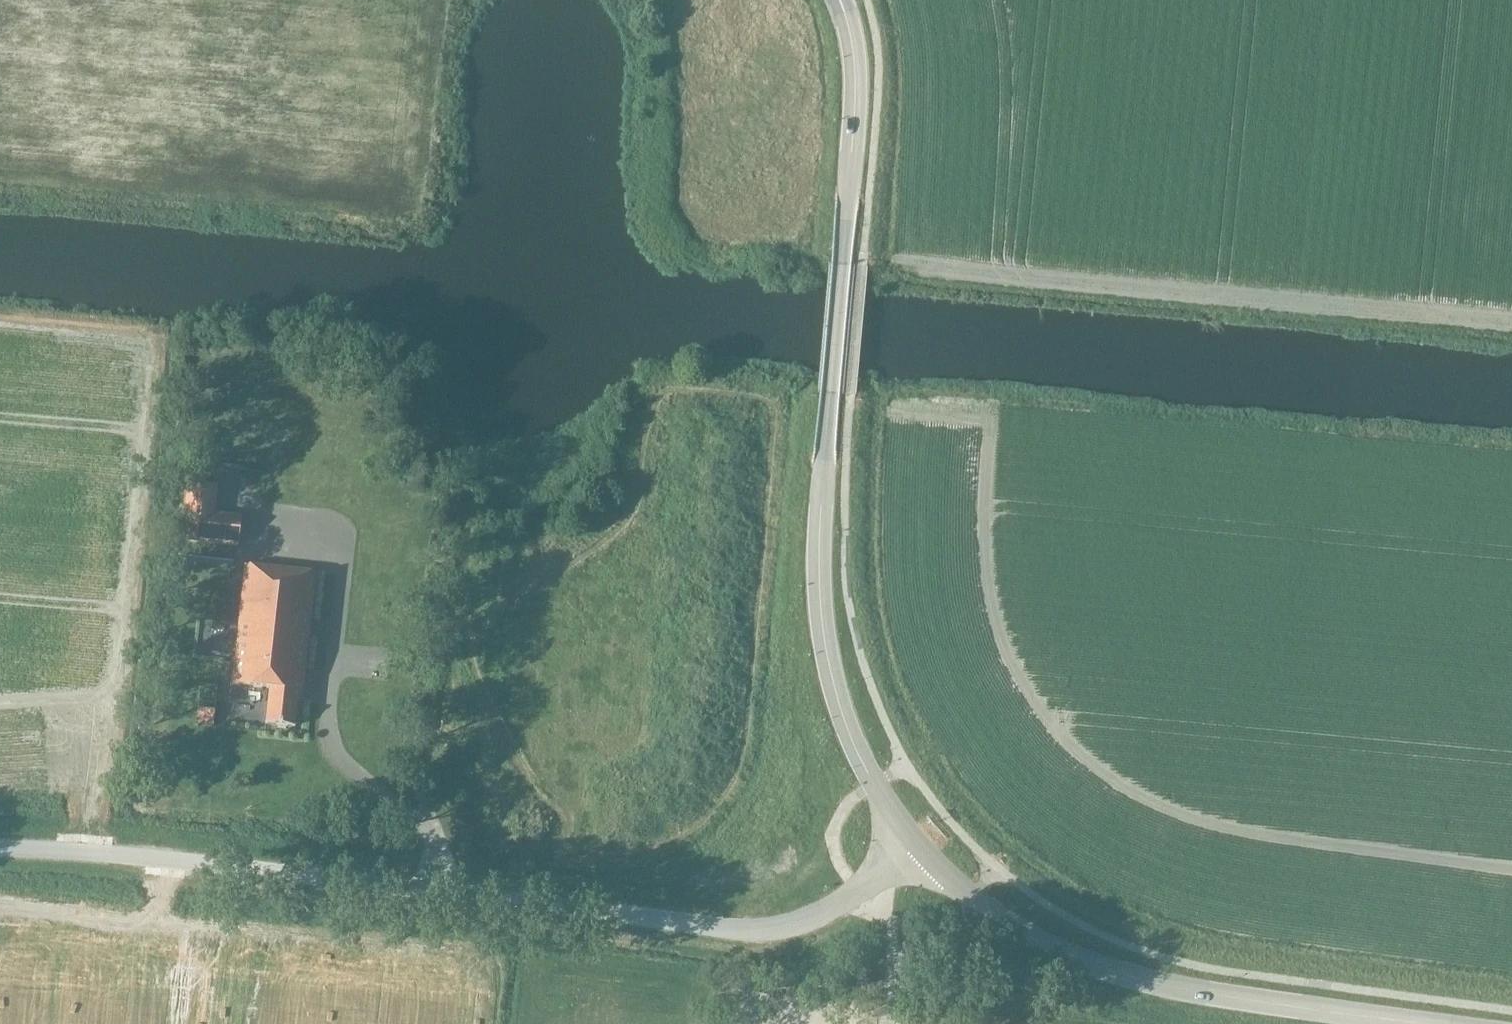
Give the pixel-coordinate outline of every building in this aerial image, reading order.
[(186,485),(181,541),(237,546),(240,516),(214,514),(216,488),(186,485)] [(232,685),(269,689),(265,724),(295,727),(298,701),(302,702),(316,573),(245,565),(232,685)]
